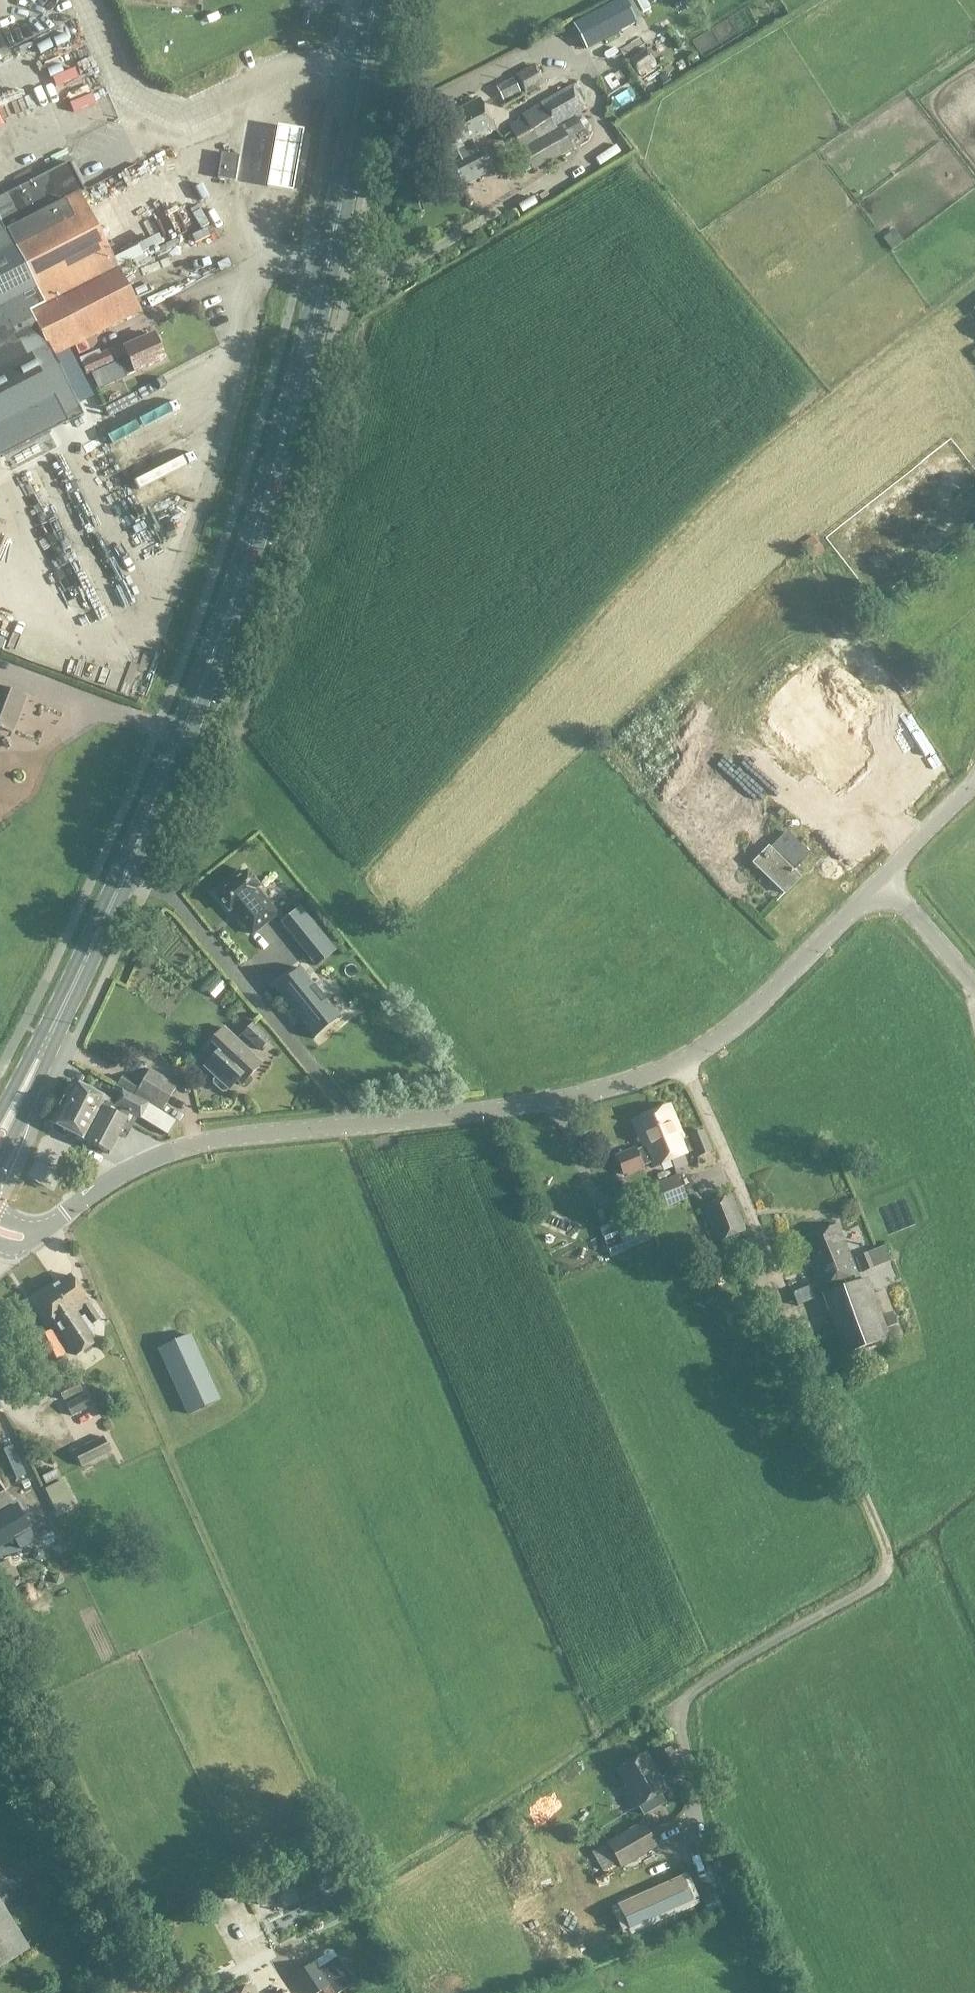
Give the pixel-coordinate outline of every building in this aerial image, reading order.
[(574,25),(587,50),(637,23),(624,0),(620,0),(574,25)] [(655,64),(667,59),(663,48),(677,43),(672,30),(646,38),(655,64)] [(593,75),(605,95),(636,77),(624,57),(593,75)] [(518,76),(524,91),(543,84),(538,69),(518,76)] [(496,88),(503,101),(520,93),(513,79),(497,87),(496,88)] [(541,107),(508,126),(521,150),(528,146),(560,128),(559,125),(586,110),(573,85),(539,103),(541,107)] [(481,138),(495,131),(479,99),(428,126),(436,142),(444,158),(458,150),(462,158),(461,158),(467,170),(482,162),(476,151),(475,151),(471,143),(481,138)] [(561,127),(570,143),(577,140),(575,135),(584,130),(577,118),(561,127)] [(304,132),(274,126),(263,185),(294,191),(304,132)] [(528,146),(521,150),(533,171),(540,167),(573,148),(570,143),(561,127),(560,128),(528,146)] [(218,179),(235,182),(240,157),(222,154),(218,179)] [(85,414),(55,357),(141,313),(80,195),(85,192),(70,162),(0,198),(0,458),(85,414)] [(139,168),(123,171),(125,184),(141,181),(139,168)] [(539,201),(560,190),(555,181),(534,192),(539,201)] [(130,210),(135,221),(159,209),(154,199),(130,210)] [(80,359),(87,375),(119,360),(126,376),(164,359),(154,336),(125,348),(124,345),(101,355),(99,350),(80,359)] [(833,788),(864,763),(802,685),(770,710),(833,788)] [(12,733),(25,698),(0,689),(0,728),(12,733)] [(750,857),(779,888),(815,855),(785,823),(750,857)] [(229,912),(232,910),(252,935),(277,914),(257,889),(260,887),(247,871),(216,897),(229,912)] [(335,951),(300,908),(281,923),(316,966),(335,951)] [(338,1016),(340,1019),(341,1018),(300,968),(299,969),(301,971),(277,991),(274,989),(273,989),(314,1039),(315,1038),(313,1036),(338,1016)] [(201,980),(210,996),(226,987),(217,971),(201,980)] [(270,1039),(252,1023),(242,1034),(260,1050),(270,1039)] [(262,1063),(236,1040),(223,1028),(203,1050),(204,1050),(205,1050),(213,1057),(204,1067),(216,1078),(214,1080),(214,1084),(222,1092),(226,1092),(228,1089),(229,1090),(237,1081),(242,1085),(262,1063)] [(177,1085),(150,1069),(135,1095),(162,1111),(177,1085)] [(72,1082),(51,1123),(54,1125),(54,1131),(64,1136),(69,1133),(87,1142),(86,1142),(109,1154),(119,1135),(126,1138),(133,1125),(126,1121),(130,1114),(137,1117),(140,1119),(148,1105),(122,1092),(115,1104),(109,1101),(72,1082)] [(669,1105),(651,1113),(671,1160),(689,1153),(689,1152),(695,1149),(698,1157),(711,1151),(703,1131),(690,1136),(683,1139),(669,1105)] [(671,1160),(651,1113),(634,1120),(645,1147),(636,1150),(617,1157),(624,1175),(643,1167),(642,1166),(651,1163),(653,1167),(671,1160)] [(170,1118),(161,1132),(168,1135),(176,1122),(170,1118)] [(45,1209),(59,1183),(50,1178),(58,1163),(42,1154),(26,1183),(28,1185),(21,1197),(45,1209)] [(656,1197),(682,1186),(677,1176),(652,1187),(656,1197)] [(682,1186),(656,1197),(661,1209),(687,1198),(682,1186)] [(712,1245),(746,1231),(731,1194),(701,1206),(711,1229),(707,1231),(712,1245)] [(646,1219),(618,1230),(625,1249),(653,1238),(646,1219)] [(838,1225),(817,1233),(839,1290),(845,1288),(860,1282),(857,1274),(838,1225)] [(826,1295),(839,1290),(817,1233),(796,1242),(806,1268),(811,1266),(820,1289),(821,1288),(824,1296),(826,1295)] [(610,1254),(624,1248),(620,1240),(607,1246),(610,1254)] [(855,1257),(861,1272),(875,1266),(869,1252),(855,1257)] [(93,1324),(100,1319),(70,1276),(38,1298),(77,1355),(96,1342),(89,1332),(95,1328),(93,1324)] [(860,1282),(845,1288),(851,1302),(874,1293),(868,1279),(860,1282)] [(793,1293),(798,1307),(815,1300),(810,1286),(793,1293)] [(826,1295),(832,1310),(851,1302),(845,1288),(839,1290),(826,1295)] [(894,1311),(883,1315),(887,1327),(898,1322),(894,1311)] [(67,1355),(54,1329),(35,1338),(47,1364),(67,1355)] [(159,1349),(189,1415),(219,1401),(190,1335),(159,1349)] [(63,1399),(82,1390),(76,1379),(58,1388),(63,1399)] [(66,1404),(72,1417),(92,1407),(85,1395),(66,1404)] [(104,1435),(74,1450),(82,1466),(111,1451),(104,1435)] [(4,1445),(7,1446),(11,1444),(12,1441),(10,1437),(6,1436),(3,1438),(2,1442),(4,1445)] [(17,1479),(27,1475),(14,1444),(4,1449),(17,1479)] [(76,1504),(64,1480),(45,1489),(57,1513),(76,1504)] [(10,1503),(0,1486),(0,1509),(10,1503)] [(38,1539),(18,1504),(0,1515),(0,1548),(16,1538),(23,1549),(38,1539)] [(634,1809),(639,1806),(644,1815),(660,1806),(655,1797),(667,1790),(660,1778),(668,1773),(670,1777),(683,1770),(671,1749),(658,1756),(659,1758),(651,1762),(646,1754),(617,1770),(626,1786),(622,1788),(634,1809)] [(621,1867),(656,1847),(642,1823),(607,1842),(621,1867)] [(618,1905),(631,1935),(694,1907),(681,1877),(618,1905)] [(27,1950),(0,1894),(0,1963),(27,1950)] [(334,1992),(339,1992),(355,1982),(338,1956),(320,1969),(331,1985),(330,1986),(334,1992)] [(320,1969),(314,1961),(292,1976),(302,1992),(320,1992),(330,1986),(331,1985),(320,1969)]
